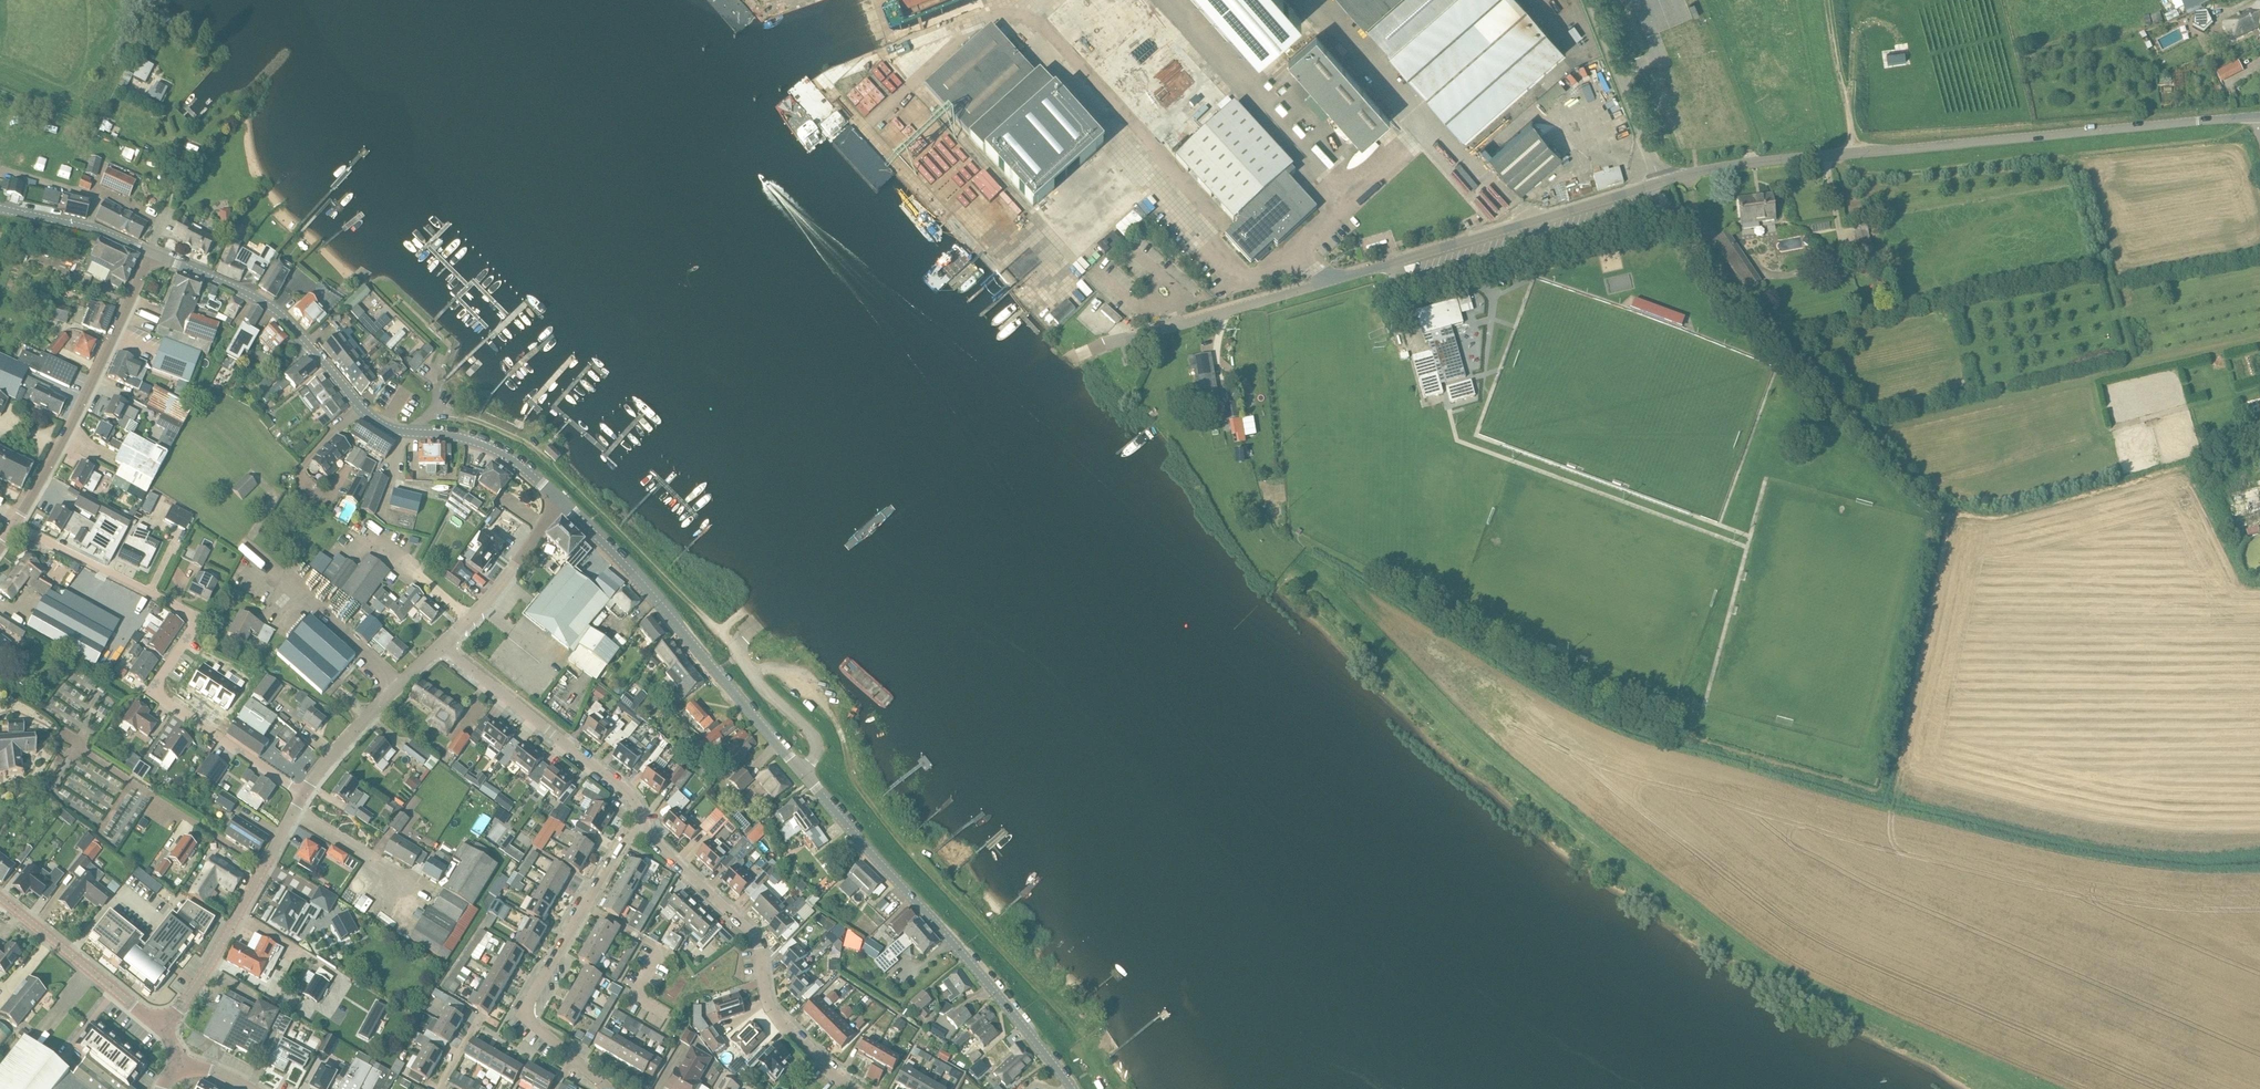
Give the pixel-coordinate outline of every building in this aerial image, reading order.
[(1301,19),(1285,0),(1193,0),(1228,39),(1236,32),(1258,56),(1301,19)] [(1365,29),(1397,0),(1340,0),(1365,29)] [(1369,26),(1390,49),(1387,51),(1465,140),(1565,52),(1519,0),(1398,0),(1369,26)] [(2211,0),(2180,0),(2186,12),(2212,1),(2211,0)] [(2252,9),(2225,22),(2224,26),(2231,40),(2235,40),(2259,28),(2259,5),(2252,9)] [(2162,11),(2151,15),(2154,24),(2165,20),(2162,11)] [(2195,13),(2193,27),(2204,33),(2214,24),(2207,11),(2195,13)] [(985,153),(1033,207),(1104,143),(1056,90),(1040,72),(1036,76),(997,32),(1001,29),(996,25),(993,28),(992,26),(981,36),(977,32),(967,41),(972,44),(925,86),(969,136),(985,153)] [(1316,35),(1288,60),(1362,144),(1390,119),(1316,35)] [(2176,46),(2164,51),(2168,60),(2180,55),(2176,46)] [(1888,64),(1906,61),(1905,52),(1886,55),(1888,64)] [(2221,83),(2244,72),(2238,61),(2216,72),(2221,83)] [(139,62),(131,76),(143,83),(151,69),(139,62)] [(1184,69),(1155,95),(1165,107),(1195,80),(1184,69)] [(849,93),(867,114),(889,95),(871,74),(849,93)] [(1544,108),(1566,92),(1559,82),(1537,98),(1544,108)] [(152,88),(148,96),(150,97),(150,98),(161,103),(168,89),(157,84),(154,89),(152,88)] [(899,112),(909,122),(918,113),(917,113),(924,106),(915,97),(899,112)] [(1250,264),(1274,243),(1277,245),(1317,209),(1289,178),(1295,172),(1232,101),(1173,155),(1233,221),(1234,220),(1237,223),(1224,235),(1250,264)] [(892,113),(880,120),(886,129),(897,122),(892,113)] [(1533,124),(1491,161),(1521,195),(1563,158),(1533,124)] [(974,178),(982,171),(952,136),(950,135),(945,130),(934,139),(930,150),(931,152),(927,162),(923,166),(921,170),(926,176),(936,181),(951,198),(966,185),(981,203),(985,205),(1001,191),(997,189),(993,184),(991,190),(985,188),(979,180),(974,178)] [(154,153),(157,146),(137,138),(134,145),(154,153)] [(1316,143),(1310,148),(1329,167),(1334,162),(1316,143)] [(7,159),(6,163),(21,167),(22,164),(7,159)] [(94,163),(91,174),(97,175),(100,165),(94,163)] [(1598,191),(1624,183),(1620,168),(1594,175),(1598,191)] [(136,182),(107,169),(100,186),(129,198),(136,182)] [(20,177),(18,182),(35,186),(36,181),(20,177)] [(90,190),(92,184),(90,183),(90,182),(81,179),(79,187),(90,190)] [(10,181),(7,192),(23,196),(26,186),(10,181)] [(59,195),(53,193),(50,203),(56,205),(59,195)] [(1772,195),(1739,199),(1742,224),(1775,220),(1772,195)] [(86,219),(88,208),(91,199),(80,196),(79,200),(64,196),(62,203),(67,205),(65,214),(86,219)] [(117,229),(125,212),(121,209),(121,208),(105,199),(100,208),(95,218),(117,229)] [(1141,203),(1116,227),(1125,237),(1150,213),(1141,203)] [(232,227),(230,210),(220,211),(222,228),(232,227)] [(117,229),(139,239),(144,229),(147,223),(125,212),(117,229)] [(206,256),(210,246),(214,238),(192,228),(193,226),(180,220),(173,235),(186,241),(183,245),(206,256)] [(1875,263),(1867,223),(1852,226),(1859,266),(1875,263)] [(1761,281),(1728,231),(1713,241),(1746,291),(1761,281)] [(100,238),(90,261),(84,272),(107,284),(111,277),(112,278),(111,281),(112,286),(119,290),(122,283),(126,285),(139,257),(100,238)] [(224,257),(217,271),(227,275),(233,261),(241,248),(240,248),(242,243),(232,238),(223,257),(224,257)] [(1802,238),(1781,241),(1782,249),(1803,246),(1802,238)] [(240,281),(244,271),(246,268),(251,271),(261,277),(269,265),(241,248),(233,261),(227,275),(240,281)] [(266,278),(260,287),(267,292),(272,285),(280,290),(280,291),(284,284),(290,275),(288,274),(290,271),(282,266),(277,262),(275,265),(271,271),(269,275),(268,274),(266,278)] [(178,274),(166,306),(186,313),(185,316),(191,318),(192,316),(204,283),(178,274)] [(310,327),(316,320),(319,323),(326,317),(325,316),(341,301),(329,294),(321,285),(294,310),(310,327)] [(363,287),(343,305),(350,313),(350,312),(358,320),(364,314),(357,306),(370,294),(363,287)] [(1436,350),(1445,383),(1466,377),(1451,327),(1463,323),(1459,307),(1471,304),(1468,293),(1455,296),(1456,300),(1416,311),(1426,345),(1434,342),(1436,350)] [(217,302),(216,303),(214,302),(215,299),(208,296),(207,299),(208,300),(206,306),(218,313),(221,307),(221,304),(217,302)] [(223,315),(233,320),(244,301),(234,296),(223,315)] [(1682,325),(1686,315),(1635,297),(1631,307),(1682,325)] [(1057,324),(1076,309),(1067,299),(1049,314),(1057,324)] [(41,315),(66,324),(71,309),(52,303),(52,304),(46,302),(41,315)] [(90,302),(82,324),(89,327),(106,334),(115,309),(98,303),(98,305),(90,302)] [(212,346),(219,325),(192,316),(191,318),(185,316),(186,313),(166,306),(156,335),(209,355),(212,345),(212,346)] [(248,355),(254,344),(259,334),(252,331),(263,312),(253,306),(243,325),(244,325),(226,358),(238,364),(244,352),(248,355)] [(1107,306),(1102,312),(1116,325),(1121,319),(1107,306)] [(216,319),(218,313),(208,310),(206,316),(216,319)] [(137,311),(134,317),(145,322),(143,327),(152,332),(158,321),(137,311)] [(364,327),(370,321),(365,315),(358,321),(364,327)] [(365,328),(374,336),(390,320),(385,316),(379,322),(375,318),(365,328)] [(270,358),(278,350),(289,339),(274,323),(263,334),(264,335),(259,341),(263,346),(261,348),(270,358)] [(400,330),(385,345),(390,350),(405,335),(400,330)] [(345,374),(360,361),(354,353),(358,349),(345,332),(340,336),(338,334),(323,347),(345,374)] [(47,350),(55,357),(64,346),(63,345),(69,339),(62,333),(58,337),(50,346),(47,350)] [(73,352),(90,360),(98,342),(82,335),(79,340),(77,338),(74,344),(77,345),(73,352)] [(201,354),(164,340),(152,371),(180,381),(174,396),(183,401),(189,385),(201,354)] [(413,372),(433,351),(427,345),(407,366),(413,372)] [(392,352),(400,360),(405,354),(399,348),(397,349),(396,348),(392,352)] [(1423,354),(1412,356),(1413,361),(1418,380),(1419,379),(1424,398),(1443,393),(1441,384),(1445,383),(1436,350),(1431,351),(1423,354)] [(15,400),(19,390),(25,377),(29,367),(33,357),(22,352),(13,372),(4,368),(0,377),(0,393),(15,400)] [(1201,405),(1218,403),(1210,352),(1190,355),(1192,368),(1195,368),(1201,405)] [(69,388),(78,370),(41,353),(38,359),(33,357),(29,367),(69,388)] [(122,369),(120,373),(141,382),(145,373),(142,372),(147,363),(139,359),(138,362),(135,361),(136,360),(119,353),(113,365),(122,369)] [(306,358),(285,376),(278,382),(283,388),(290,381),(296,388),(316,371),(306,358)] [(355,387),(362,381),(361,379),(362,378),(359,374),(366,368),(360,361),(345,374),(355,387)] [(142,383),(141,382),(120,373),(122,369),(113,365),(108,377),(125,385),(125,384),(139,391),(142,383)] [(373,394),(385,384),(385,385),(400,373),(393,365),(378,378),(374,374),(372,376),(366,368),(359,374),(362,378),(361,379),(362,381),(355,387),(361,395),(369,388),(373,394)] [(322,405),(326,402),(328,404),(339,395),(323,374),(314,380),(307,386),(307,387),(305,389),(307,391),(309,389),(322,405)] [(267,392),(275,380),(268,375),(259,387),(267,392)] [(63,407),(67,399),(49,391),(50,388),(25,377),(19,390),(25,393),(32,396),(33,394),(63,407)] [(1475,396),(1471,381),(1446,388),(1450,403),(1475,396)] [(162,416),(181,427),(190,411),(187,409),(187,405),(155,388),(154,393),(155,394),(147,408),(162,416)] [(25,393),(22,399),(29,402),(49,411),(59,415),(63,407),(33,394),(32,396),(25,393)] [(348,407),(339,395),(328,404),(326,402),(322,405),(323,407),(323,408),(333,421),(348,407)] [(105,416),(118,422),(115,427),(124,432),(130,421),(133,422),(138,412),(126,406),(127,406),(114,399),(105,416)] [(1239,418),(1237,403),(1224,405),(1226,420),(1239,418)] [(267,415),(260,420),(266,428),(273,423),(267,415)] [(155,449),(166,455),(181,427),(162,416),(156,426),(170,433),(167,439),(162,436),(155,449)] [(1243,419),(1233,421),(1235,435),(1245,433),(1243,419)] [(1800,434),(1810,437),(1815,423),(1805,419),(1800,434)] [(385,460),(396,442),(361,420),(351,436),(368,446),(366,448),(385,460)] [(152,482),(166,455),(155,449),(129,435),(124,445),(110,438),(114,431),(101,424),(93,440),(106,447),(107,446),(120,453),(115,462),(122,465),(152,482)] [(350,453),(353,450),(337,436),(325,449),(339,461),(340,463),(344,459),(343,457),(348,452),(350,453)] [(301,440),(294,447),(301,455),(309,448),(301,440)] [(420,465),(434,466),(445,466),(446,456),(452,456),(452,446),(446,446),(446,445),(420,445),(420,456),(420,465)] [(551,446),(545,452),(556,462),(561,456),(551,446)] [(22,490),(34,465),(0,448),(0,479),(22,490)] [(345,463),(358,471),(367,456),(355,448),(345,463)] [(311,473),(314,474),(315,474),(317,473),(320,471),(326,476),(329,479),(338,470),(334,466),(339,461),(325,449),(312,463),(312,464),(310,467),(310,468),(310,470),(310,472),(311,473)] [(367,458),(361,471),(371,476),(377,463),(367,458)] [(101,477),(92,472),(93,470),(81,463),(71,482),(83,489),(88,479),(98,484),(101,477)] [(482,514),(489,506),(491,502),(494,504),(513,477),(493,464),(486,473),(465,503),(482,514)] [(152,482),(122,465),(115,477),(131,485),(146,493),(152,482)] [(486,473),(475,470),(474,474),(464,471),(460,486),(453,494),(465,503),(486,473)] [(361,472),(348,497),(358,502),(371,477),(361,472)] [(406,473),(405,481),(413,482),(414,473),(406,473)] [(376,474),(361,510),(374,516),(389,479),(376,474)] [(233,490),(242,499),(256,486),(246,476),(233,490)] [(111,486),(127,494),(131,485),(115,477),(113,482),(111,486)] [(389,507),(418,515),(422,497),(394,490),(389,507)] [(140,511),(150,516),(159,500),(148,494),(140,511)] [(110,563),(132,521),(107,507),(106,508),(84,495),(76,507),(99,520),(95,526),(73,513),(71,516),(57,508),(47,525),(60,533),(63,529),(76,537),(74,541),(110,563)] [(452,495),(446,507),(465,521),(473,510),(452,495)] [(174,505),(167,518),(186,528),(192,516),(186,512),(174,505)] [(502,516),(497,523),(516,536),(521,529),(515,525),(504,517),(502,516)] [(366,520),(359,529),(371,537),(377,528),(366,520)] [(567,563),(557,553),(560,549),(561,550),(576,533),(563,520),(547,538),(540,549),(562,569),(567,563)] [(124,548),(119,558),(138,568),(139,565),(148,570),(158,550),(146,544),(152,530),(141,524),(133,540),(129,538),(126,545),(125,545),(124,548)] [(480,534),(474,542),(495,558),(496,558),(505,546),(487,532),(484,537),(480,534)] [(557,553),(567,563),(562,569),(564,570),(527,615),(573,653),(568,660),(596,682),(627,643),(617,635),(610,644),(595,632),(608,617),(602,612),(606,608),(619,621),(622,618),(610,606),(615,601),(613,599),(612,600),(595,585),(595,584),(576,568),(587,555),(580,548),(585,542),(576,533),(561,550),(560,549),(557,553)] [(259,557),(263,553),(239,534),(235,539),(259,557)] [(337,542),(344,547),(348,541),(342,536),(337,542)] [(474,542),(469,548),(478,555),(471,565),(483,574),(495,558),(474,542)] [(201,568),(209,552),(199,547),(191,563),(201,568)] [(337,555),(321,577),(330,583),(363,607),(389,571),(367,555),(357,568),(347,560),(346,561),(337,555)] [(50,591),(53,585),(43,580),(40,577),(45,571),(27,556),(18,567),(39,584),(50,591)] [(457,561),(444,577),(457,587),(463,580),(457,575),(464,566),(457,561)] [(0,590),(0,591),(8,597),(11,600),(26,582),(35,589),(46,596),(45,599),(44,598),(27,627),(31,629),(30,632),(36,636),(37,633),(56,643),(55,645),(78,658),(94,667),(94,666),(104,649),(119,622),(65,592),(62,597),(56,594),(50,591),(39,584),(18,567),(0,590)] [(595,584),(595,585),(612,600),(613,599),(624,585),(625,584),(607,570),(595,584)] [(189,592),(208,602),(214,589),(214,588),(217,583),(198,573),(189,592)] [(610,606),(622,618),(626,613),(628,615),(641,602),(624,585),(613,599),(615,601),(610,606)] [(428,602),(422,597),(423,596),(413,587),(397,605),(407,614),(413,608),(431,624),(441,613),(428,601),(428,602)] [(59,588),(56,594),(62,597),(65,592),(59,588)] [(392,615),(400,623),(407,614),(397,605),(388,597),(389,596),(381,588),(373,597),(376,601),(372,606),(380,614),(385,609),(392,615)] [(392,659),(397,663),(408,651),(381,628),(384,625),(372,614),(374,612),(365,604),(360,610),(369,617),(367,619),(364,617),(360,621),(363,624),(354,634),(367,645),(372,639),(393,658),(392,659)] [(229,635),(244,643),(251,632),(258,636),(257,639),(268,645),(274,632),(240,614),(229,635)] [(1,615),(0,617),(0,625),(8,629),(12,622),(1,615)] [(146,622),(150,625),(172,640),(183,624),(169,615),(161,626),(148,618),(146,621),(149,622),(148,624),(146,622)] [(355,657),(346,650),(310,617),(277,655),(322,694),(355,657)] [(641,629),(654,646),(667,635),(653,618),(641,629)] [(172,640),(150,625),(145,632),(153,638),(147,647),(161,656),(172,640)] [(22,639),(27,631),(20,626),(15,635),(22,639)] [(6,650),(11,643),(0,635),(0,658),(6,650)] [(656,652),(672,672),(686,660),(670,641),(656,652)] [(129,653),(136,658),(142,650),(135,645),(133,647),(129,653)] [(158,662),(148,655),(144,652),(130,674),(143,683),(158,662)] [(126,657),(122,654),(116,663),(120,666),(126,657)] [(672,672),(666,676),(678,690),(697,674),(686,660),(672,672)] [(216,674),(220,668),(215,665),(212,671),(196,661),(192,668),(199,672),(189,686),(202,695),(216,674)] [(117,665),(113,671),(123,678),(128,672),(117,665)] [(228,682),(232,676),(228,673),(224,679),(216,674),(202,695),(214,703),(228,682)] [(678,690),(685,699),(705,683),(697,674),(678,690)] [(282,687),(267,675),(253,693),(268,705),(282,687)] [(228,682),(214,703),(227,711),(234,700),(241,690),(244,684),(240,681),(236,687),(228,682)] [(464,710),(422,682),(416,690),(458,719),(464,710)] [(598,686),(592,694),(604,703),(610,695),(598,686)] [(614,694),(621,696),(623,689),(615,687),(614,694)] [(428,722),(428,723),(447,735),(458,719),(416,690),(411,697),(434,713),(428,722)] [(627,694),(621,700),(634,712),(648,696),(642,691),(634,700),(627,694)] [(306,697),(297,709),(306,716),(302,722),(316,732),(325,720),(311,710),(316,704),(306,697)] [(250,701),(241,714),(226,735),(258,758),(268,743),(263,740),(277,718),(250,701)] [(597,702),(588,713),(594,717),(583,731),(592,738),(606,720),(601,717),(605,711),(601,708),(602,707),(597,702)] [(136,703),(129,712),(122,722),(136,732),(137,730),(148,737),(157,723),(147,716),(149,712),(136,703)] [(696,703),(688,710),(687,711),(699,725),(700,725),(704,730),(713,722),(696,703)] [(637,709),(634,712),(638,716),(636,717),(640,720),(643,717),(643,715),(637,709)] [(620,721),(617,724),(608,717),(606,720),(592,738),(601,745),(612,732),(617,736),(625,725),(620,721)] [(636,717),(623,733),(630,738),(642,722),(640,720),(636,717)] [(471,741),(476,745),(482,738),(491,745),(505,727),(496,719),(486,732),(481,728),(483,725),(482,725),(471,741)] [(729,719),(721,726),(716,730),(717,731),(698,746),(705,756),(725,740),(723,738),(736,728),(729,719)] [(10,773),(22,772),(21,755),(36,754),(35,736),(24,737),(24,733),(24,722),(18,723),(7,723),(8,734),(12,734),(12,738),(0,738),(0,774),(10,773)] [(297,735),(286,726),(276,738),(288,747),(293,741),(297,735)] [(510,751),(505,747),(515,735),(505,727),(491,745),(500,752),(494,759),(500,764),(510,751)] [(737,743),(728,752),(728,753),(732,757),(749,737),(742,730),(733,740),(737,743)] [(169,753),(177,759),(185,748),(187,749),(191,743),(183,737),(184,736),(176,731),(165,747),(159,743),(150,757),(161,764),(169,753)] [(457,756),(467,743),(471,738),(461,731),(448,749),(457,756)] [(632,771),(642,758),(647,762),(651,757),(663,740),(664,739),(660,737),(659,736),(659,735),(654,741),(647,750),(639,743),(636,747),(622,764),(632,771)] [(732,757),(731,759),(737,764),(749,751),(756,743),(749,736),(749,737),(732,757)] [(397,753),(388,745),(379,738),(365,754),(377,764),(375,766),(383,772),(389,765),(388,763),(397,753)] [(209,740),(205,746),(211,750),(215,744),(209,740)] [(613,756),(622,764),(636,747),(627,740),(613,756)] [(663,740),(651,757),(656,762),(669,745),(663,740)] [(282,754),(292,763),(303,749),(293,741),(288,747),(282,754)] [(505,768),(511,761),(520,768),(535,750),(525,742),(516,755),(510,751),(500,764),(505,768)] [(408,744),(403,750),(423,765),(431,772),(440,761),(450,768),(454,761),(443,753),(438,760),(432,755),(428,759),(408,744)] [(731,757),(728,753),(728,752),(723,745),(718,749),(721,753),(720,754),(725,759),(725,760),(726,761),(731,757)] [(535,750),(520,768),(530,775),(528,777),(534,782),(540,774),(535,770),(545,758),(535,750)] [(214,785),(227,767),(210,756),(198,774),(214,785)] [(132,773),(131,773),(133,774),(143,781),(151,769),(139,762),(133,771),(132,773)] [(457,762),(452,768),(465,777),(469,772),(457,762)] [(663,770),(654,763),(641,780),(650,787),(663,770)] [(774,764),(757,779),(765,789),(774,800),(792,786),(774,764)] [(540,774),(534,782),(539,786),(536,790),(545,798),(550,792),(564,773),(555,766),(552,769),(545,778),(540,774)] [(650,787),(659,794),(670,781),(675,785),(685,773),(679,768),(672,777),(663,770),(650,787)] [(730,782),(735,787),(748,774),(743,769),(730,782)] [(238,796),(236,798),(257,812),(263,803),(264,803),(274,789),(261,780),(260,781),(253,776),(254,775),(247,770),(241,779),(246,783),(247,784),(249,781),(256,786),(249,796),(241,791),(238,796)] [(469,773),(465,780),(480,790),(487,779),(479,774),(476,778),(469,773)] [(574,781),(564,773),(550,792),(559,799),(557,801),(564,806),(572,795),(566,791),(574,781)] [(748,774),(735,787),(741,793),(754,780),(748,774)] [(406,784),(414,791),(421,783),(413,776),(406,784)] [(356,806),(363,796),(356,790),(359,785),(347,777),(334,795),(346,804),(348,801),(356,806)] [(586,789),(582,796),(594,803),(588,813),(608,825),(614,814),(603,807),(607,801),(586,789)] [(689,802),(678,793),(668,804),(675,810),(662,823),(671,831),(685,816),(681,811),(689,802)] [(216,803),(231,813),(237,804),(222,794),(216,803)] [(495,801),(495,802),(510,813),(515,805),(500,794),(495,801)] [(783,826),(787,823),(808,809),(800,799),(785,810),(776,816),(783,826)] [(389,803),(385,809),(386,810),(398,818),(401,813),(400,812),(401,811),(391,805),(389,803)] [(525,806),(517,817),(526,823),(534,812),(525,806)] [(375,817),(362,808),(356,816),(369,825),(375,817)] [(500,808),(494,816),(503,823),(509,816),(500,808)] [(782,830),(775,835),(774,836),(776,838),(781,844),(782,845),(803,829),(818,850),(829,842),(823,834),(819,837),(814,830),(820,825),(808,809),(787,823),(783,826),(781,828),(782,830)] [(555,810),(550,817),(555,820),(559,813),(556,811),(555,810)] [(401,813),(398,818),(391,827),(399,833),(410,819),(401,813)] [(602,835),(608,825),(588,813),(581,823),(579,822),(576,828),(588,835),(591,829),(602,835)] [(562,824),(566,818),(560,814),(556,819),(562,824)] [(691,840),(699,832),(700,830),(693,824),(694,824),(685,816),(671,831),(680,839),(684,834),(691,840)] [(713,839),(729,821),(724,816),(717,824),(708,834),(713,839)] [(236,817),(225,835),(257,855),(268,838),(258,832),(236,817)] [(702,828),(708,834),(717,824),(711,819),(702,828)] [(142,820),(138,826),(144,829),(147,824),(142,820)] [(541,833),(549,839),(557,826),(548,820),(541,833)] [(434,821),(426,835),(431,838),(439,824),(434,821)] [(736,826),(743,833),(748,829),(741,821),(739,823),(738,822),(735,824),(736,825),(736,826)] [(747,838),(754,845),(768,832),(761,825),(747,838)] [(542,850),(549,839),(541,833),(533,845),(542,850)] [(510,845),(515,838),(509,834),(499,849),(519,863),(525,855),(510,845)] [(386,851),(413,867),(422,851),(396,835),(386,851)] [(190,860),(195,853),(192,851),(196,845),(184,837),(172,855),(169,853),(154,873),(161,878),(171,865),(169,864),(172,861),(181,867),(187,858),(190,860)] [(578,838),(571,851),(587,861),(595,848),(578,838)] [(311,865),(315,858),(320,861),(326,852),(321,849),(321,848),(308,840),(298,857),(303,860),(300,865),(308,869),(311,864),(311,865)] [(705,864),(722,845),(717,840),(714,844),(711,840),(696,856),(705,864)] [(434,908),(431,906),(414,932),(415,932),(411,939),(447,961),(479,910),(474,906),(499,865),(485,857),(489,850),(477,842),(473,849),(463,843),(453,859),(461,864),(434,908)] [(91,864),(101,850),(92,843),(69,872),(78,879),(60,902),(71,911),(85,893),(94,881),(84,873),(91,864)] [(755,850),(749,843),(743,849),(732,860),(737,865),(723,881),(731,888),(746,873),(742,869),(744,866),(744,862),(743,861),(748,855),(749,856),(755,850)] [(705,864),(713,872),(728,856),(732,860),(743,849),(738,845),(731,851),(723,844),(722,845),(705,864)] [(27,845),(16,860),(21,864),(33,849),(27,845)] [(328,855),(344,865),(350,857),(333,846),(328,855)] [(565,848),(561,854),(567,858),(564,863),(580,873),(587,861),(571,851),(565,848)] [(424,874),(439,883),(448,869),(446,868),(451,860),(445,857),(446,855),(438,851),(433,860),(432,860),(424,874)] [(539,871),(543,864),(540,862),(540,861),(537,859),(539,855),(534,851),(527,862),(532,866),(539,871)] [(2,883),(15,866),(0,854),(0,881),(2,883)] [(212,857),(206,866),(202,873),(201,872),(187,893),(204,904),(218,883),(233,893),(243,876),(212,857)] [(660,866),(647,859),(642,866),(632,860),(625,872),(641,881),(648,869),(655,874),(660,866)] [(519,874),(523,876),(525,878),(532,866),(527,862),(519,874)] [(849,878),(839,889),(850,899),(860,888),(869,898),(884,883),(862,862),(848,877),(849,878)] [(565,885),(572,874),(555,863),(548,876),(565,885)] [(28,866),(12,886),(24,896),(29,890),(40,875),(28,866)] [(786,872),(779,866),(775,869),(782,876),(786,872)] [(138,868),(133,875),(150,889),(156,882),(149,876),(144,873),(138,868)] [(40,875),(29,890),(40,898),(41,897),(50,886),(53,889),(55,886),(63,876),(55,869),(49,877),(43,871),(40,875)] [(625,872),(617,884),(634,894),(641,881),(625,872)] [(754,881),(746,873),(731,888),(740,896),(752,884),(754,886),(750,890),(754,894),(763,885),(769,880),(770,878),(763,872),(754,881)] [(498,898),(508,877),(499,873),(489,893),(498,898)] [(770,878),(769,880),(775,886),(782,880),(775,873),(772,876),(770,878)] [(519,874),(511,886),(517,890),(525,878),(523,876),(519,874)] [(541,887),(558,897),(565,885),(548,876),(541,887)] [(662,894),(670,880),(666,878),(658,891),(662,894)] [(800,880),(794,886),(801,893),(807,887),(800,880)] [(85,893),(102,907),(112,895),(94,881),(85,893)] [(107,888),(114,894),(120,887),(113,881),(107,888)] [(610,896),(626,906),(634,894),(617,884),(610,896)] [(752,907),(763,918),(779,901),(763,885),(754,894),(755,895),(751,899),(756,904),(752,907)] [(550,910),(558,897),(541,887),(533,900),(550,910)] [(317,905),(315,908),(290,892),(273,920),(297,936),(310,915),(319,921),(325,910),(329,913),(337,901),(320,890),(312,902),(317,905)] [(658,891),(651,903),(655,906),(662,894),(658,891)] [(660,907),(665,911),(668,907),(676,915),(691,899),(682,891),(675,899),(669,893),(660,907)] [(626,906),(610,896),(603,909),(619,918),(626,906)] [(763,918),(771,926),(784,913),(785,913),(791,907),(793,904),(798,899),(796,897),(793,900),(790,898),(783,905),(779,901),(763,918)] [(798,899),(793,904),(799,910),(804,906),(803,904),(804,903),(799,898),(798,899)] [(496,899),(488,911),(492,914),(498,918),(506,905),(500,902),(496,899)] [(691,899),(676,915),(672,920),(676,923),(680,919),(685,923),(700,907),(691,899)] [(550,910),(533,900),(526,912),(543,922),(550,910)] [(644,900),(637,911),(643,915),(650,904),(644,900)] [(168,974),(171,969),(169,967),(173,963),(175,965),(175,964),(173,962),(178,956),(180,958),(193,942),(191,940),(196,934),(203,939),(215,920),(187,903),(176,917),(172,913),(145,947),(140,943),(144,939),(109,912),(91,935),(99,941),(96,945),(105,953),(109,949),(115,954),(112,958),(128,971),(125,974),(144,990),(147,986),(156,993),(169,975),(168,974)] [(648,919),(655,906),(651,903),(643,916),(648,919)] [(709,915),(700,907),(685,923),(694,931),(709,915)] [(771,926),(768,929),(778,940),(782,936),(787,941),(800,928),(792,920),(798,913),(791,907),(785,913),(784,913),(771,926)] [(907,910),(889,928),(898,937),(908,926),(914,917),(907,910)] [(332,922),(342,940),(358,931),(348,914),(332,922)] [(484,926),(490,930),(498,918),(492,914),(484,926)] [(697,945),(703,950),(717,935),(712,930),(718,924),(709,915),(694,931),(702,939),(697,945)] [(822,924),(825,926),(827,921),(818,915),(814,920),(816,921),(815,922),(822,925),(822,924)] [(643,916),(635,930),(640,933),(646,923),(648,919),(643,916)] [(518,930),(524,933),(540,943),(547,930),(526,917),(518,930)] [(920,920),(911,927),(906,932),(906,933),(887,950),(888,950),(875,962),(885,974),(899,962),(896,959),(913,944),(924,956),(940,942),(920,920)] [(593,934),(610,944),(617,932),(619,933),(621,929),(607,921),(605,924),(601,922),(593,934)] [(837,926),(832,932),(836,936),(839,939),(840,940),(844,935),(845,927),(839,924),(837,926)] [(723,929),(719,933),(719,936),(730,946),(736,941),(723,929)] [(474,942),(486,949),(492,939),(493,936),(482,930),(474,942)] [(663,944),(670,947),(677,935),(671,932),(663,944)] [(540,943),(524,933),(517,945),(533,955),(540,943)] [(610,944),(593,934),(586,946),(603,956),(610,944)] [(670,947),(675,950),(682,938),(677,935),(670,947)] [(228,962),(259,979),(263,972),(266,974),(269,970),(273,972),(285,949),(277,945),(277,944),(263,937),(255,953),(238,944),(228,962)] [(848,948),(856,949),(857,938),(849,937),(848,948)] [(781,961),(791,971),(802,960),(803,961),(808,955),(792,940),(780,952),(785,957),(781,961)] [(630,947),(635,950),(638,944),(633,941),(630,947)] [(479,961),(486,949),(474,942),(466,954),(471,957),(479,961)] [(4,950),(0,947),(0,969),(5,973),(21,954),(9,944),(4,950)] [(501,957),(517,967),(524,954),(508,945),(501,957)] [(579,959),(589,964),(596,968),(603,956),(586,946),(579,959)] [(865,952),(864,953),(866,955),(875,960),(879,953),(870,948),(865,946),(863,950),(865,952)] [(626,953),(632,956),(635,950),(630,947),(626,953)] [(320,969),(325,962),(317,958),(305,950),(300,956),(320,969)] [(626,953),(622,961),(627,964),(632,956),(626,953)] [(458,965),(464,968),(471,957),(466,954),(458,965)] [(494,970),(510,979),(517,967),(501,957),(494,970)] [(695,970),(701,966),(697,960),(691,964),(695,970)] [(786,977),(794,985),(805,974),(811,969),(803,961),(802,960),(791,971),(786,977)] [(829,960),(829,972),(838,971),(839,961),(835,961),(829,960)] [(338,971),(325,962),(320,969),(318,972),(315,970),(312,975),(315,977),(304,995),(318,1004),(330,985),(338,971)] [(450,977),(456,980),(464,968),(458,965),(450,977)] [(619,965),(615,973),(620,976),(624,968),(619,965)] [(586,968),(579,981),(595,990),(602,977),(586,968)] [(959,996),(961,999),(964,996),(963,994),(973,986),(961,969),(943,983),(949,990),(953,996),(949,999),(950,1000),(951,1002),(956,999),(959,996)] [(487,982),(503,991),(510,979),(494,970),(487,982)] [(338,971),(330,985),(348,997),(351,992),(356,985),(357,983),(338,971)] [(808,1002),(816,994),(820,989),(805,974),(794,985),(788,990),(799,1001),(803,997),(808,1002)] [(448,992),(456,980),(450,977),(443,988),(448,992)] [(29,978),(21,988),(37,1002),(46,992),(29,978)] [(579,981),(572,993),(588,1002),(595,990),(579,981)] [(496,1003),(503,991),(487,982),(480,994),(496,1003)] [(617,987),(613,994),(618,997),(623,990),(617,987)] [(0,1012),(17,1026),(37,1002),(21,988),(0,1012)] [(240,1005),(243,999),(229,991),(226,997),(224,997),(219,1006),(220,1007),(205,1036),(225,1047),(229,1039),(230,1039),(246,1009),(240,1005)] [(812,1019),(836,995),(833,992),(827,998),(823,1002),(818,997),(804,1012),(812,1019)] [(572,993),(565,1005),(581,1014),(588,1002),(572,993)] [(923,993),(911,1004),(920,1013),(925,1019),(930,1014),(925,1008),(932,1002),(923,993)] [(496,1003),(480,994),(473,1006),(489,1016),(496,1003)] [(720,1021),(744,1013),(739,995),(714,1003),(720,1021)] [(812,1019),(819,1027),(833,1012),(829,1009),(833,1005),(839,998),(836,995),(812,1019)] [(441,1022),(457,1031),(464,1019),(459,1016),(465,1007),(450,998),(444,1007),(448,1010),(441,1022)] [(243,999),(240,1005),(246,1009),(230,1039),(229,1039),(225,1047),(233,1051),(236,1047),(256,1057),(271,1029),(277,1032),(277,1033),(284,1037),(293,1021),(286,1017),(279,1014),(280,1012),(259,1000),(256,1006),(243,999)] [(376,999),(353,1036),(365,1043),(387,1006),(376,999)] [(610,999),(606,1006),(611,1009),(616,1002),(610,999)] [(941,1002),(939,1013),(944,1015),(953,1009),(950,1005),(944,1002),(941,1002)] [(565,1005),(558,1017),(574,1027),(581,1014),(565,1005)] [(702,1006),(693,1006),(694,1024),(702,1018),(702,1006)] [(972,1018),(965,1026),(973,1035),(980,1029),(996,1017),(988,1006),(972,1018)] [(851,1010),(848,1007),(842,1013),(845,1016),(851,1010)] [(899,1013),(908,1019),(911,1013),(903,1007),(899,1013)] [(958,1030),(964,1025),(972,1017),(963,1008),(955,1015),(953,1013),(947,1018),(958,1030)] [(613,1015),(621,1020),(624,1015),(616,1010),(613,1015)] [(848,1019),(854,1013),(851,1010),(845,1016),(848,1019)] [(604,1021),(609,1014),(603,1011),(599,1018),(604,1021)] [(827,1034),(841,1020),(833,1012),(819,1027),(827,1034)] [(628,1017),(625,1022),(631,1026),(634,1021),(628,1017)] [(893,1027),(901,1033),(907,1024),(899,1019),(893,1027)] [(834,1041),(848,1027),(841,1020),(827,1034),(834,1041)] [(428,1031),(424,1037),(436,1043),(439,1038),(449,1044),(457,1031),(441,1022),(434,1035),(428,1031)] [(863,1022),(857,1028),(860,1031),(866,1025),(863,1022)] [(597,1033),(602,1026),(596,1023),(592,1030),(597,1033)] [(637,1029),(645,1034),(648,1029),(640,1024),(637,1029)] [(764,1038),(751,1024),(733,1042),(746,1056),(764,1038)] [(989,1024),(975,1036),(984,1047),(998,1035),(989,1024)] [(129,1088),(145,1067),(92,1025),(75,1048),(84,1054),(81,1058),(85,1061),(73,1077),(88,1088),(130,1088),(129,1088)] [(608,1054),(617,1038),(617,1037),(621,1030),(616,1027),(612,1035),(604,1030),(595,1046),(608,1054)] [(708,1044),(720,1036),(713,1027),(701,1035),(708,1044)] [(856,1035),(848,1027),(834,1041),(842,1049),(856,1035)] [(23,1029),(18,1035),(25,1040),(30,1035),(23,1029)] [(690,1046),(697,1035),(687,1029),(680,1041),(690,1046)] [(940,1029),(936,1035),(943,1039),(947,1033),(940,1029)] [(581,1040),(585,1035),(579,1031),(575,1037),(581,1040)] [(657,1041),(660,1036),(652,1031),(649,1036),(657,1041)] [(967,1032),(955,1044),(959,1048),(972,1037),(967,1032)] [(328,1036),(320,1051),(329,1057),(337,1041),(328,1036)] [(726,1044),(720,1036),(708,1044),(714,1053),(726,1044)] [(312,1054),(283,1038),(269,1064),(285,1072),(290,1062),(304,1069),(312,1054)] [(617,1038),(608,1054),(620,1061),(629,1045),(617,1038)] [(73,1077),(57,1064),(56,1065),(23,1039),(0,1069),(0,1088),(88,1088),(73,1077)] [(866,1039),(863,1044),(858,1054),(892,1073),(900,1059),(866,1039)] [(487,1047),(474,1040),(465,1056),(477,1063),(487,1047)] [(417,1041),(416,1043),(422,1046),(421,1048),(422,1050),(424,1051),(420,1059),(435,1068),(443,1055),(442,1055),(433,1050),(427,1046),(424,1045),(417,1041)] [(1020,1043),(1011,1050),(1015,1055),(994,1075),(1006,1087),(1026,1067),(1034,1059),(1026,1051),(1020,1043)] [(777,1044),(768,1053),(763,1048),(738,1074),(744,1079),(760,1062),(770,1071),(767,1075),(776,1083),(791,1067),(785,1061),(789,1056),(777,1044)] [(620,1061),(632,1068),(641,1052),(629,1045),(620,1061)] [(489,1070),(499,1054),(487,1047),(477,1063),(489,1070)] [(911,1055),(918,1058),(916,1061),(922,1064),(924,1060),(927,1055),(915,1048),(911,1055)] [(701,1084),(697,1082),(711,1060),(693,1050),(680,1072),(677,1070),(667,1088),(669,1088),(698,1088),(701,1084)] [(938,1058),(947,1063),(951,1056),(942,1051),(938,1058)] [(970,1058),(974,1063),(982,1056),(978,1051),(970,1058)] [(653,1058),(641,1052),(632,1068),(644,1075),(645,1073),(653,1077),(662,1061),(654,1057),(653,1058)] [(394,1073),(379,1065),(360,1054),(357,1060),(356,1059),(350,1069),(340,1088),(389,1088),(397,1074),(394,1073)] [(499,1054),(489,1070),(502,1077),(511,1061),(499,1054)] [(736,1056),(726,1065),(735,1074),(745,1066),(736,1056)] [(409,1077),(420,1084),(424,1078),(428,1080),(435,1068),(420,1059),(412,1071),(413,1071),(409,1077)] [(514,1084),(523,1068),(511,1061),(502,1077),(514,1084)] [(901,1074),(896,1083),(906,1088),(907,1088),(916,1074),(911,1071),(915,1065),(909,1061),(901,1074)] [(718,1063),(713,1067),(717,1073),(722,1069),(718,1063)] [(939,1069),(945,1072),(942,1076),(947,1079),(953,1069),(942,1063),(939,1069)] [(350,1069),(342,1064),(337,1074),(322,1066),(311,1087),(314,1088),(340,1088),(350,1069)] [(530,1065),(525,1075),(521,1081),(533,1088),(543,1072),(530,1065)] [(868,1076),(878,1082),(883,1073),(883,1072),(875,1067),(873,1067),(868,1076)] [(975,1068),(965,1078),(973,1085),(983,1075),(975,1068)] [(533,1088),(550,1088),(555,1080),(543,1072),(533,1088)] [(926,1080),(916,1074),(907,1088),(921,1088),(926,1080)] [(465,1084),(462,1088),(479,1088),(480,1087),(483,1082),(477,1079),(475,1082),(468,1078),(465,1084)] [(739,1088),(724,1079),(718,1088),(738,1088),(739,1088)] [(465,1084),(457,1080),(454,1085),(461,1088),(462,1088),(465,1084)] [(936,1086),(926,1080),(921,1088),(934,1088),(936,1086)]
